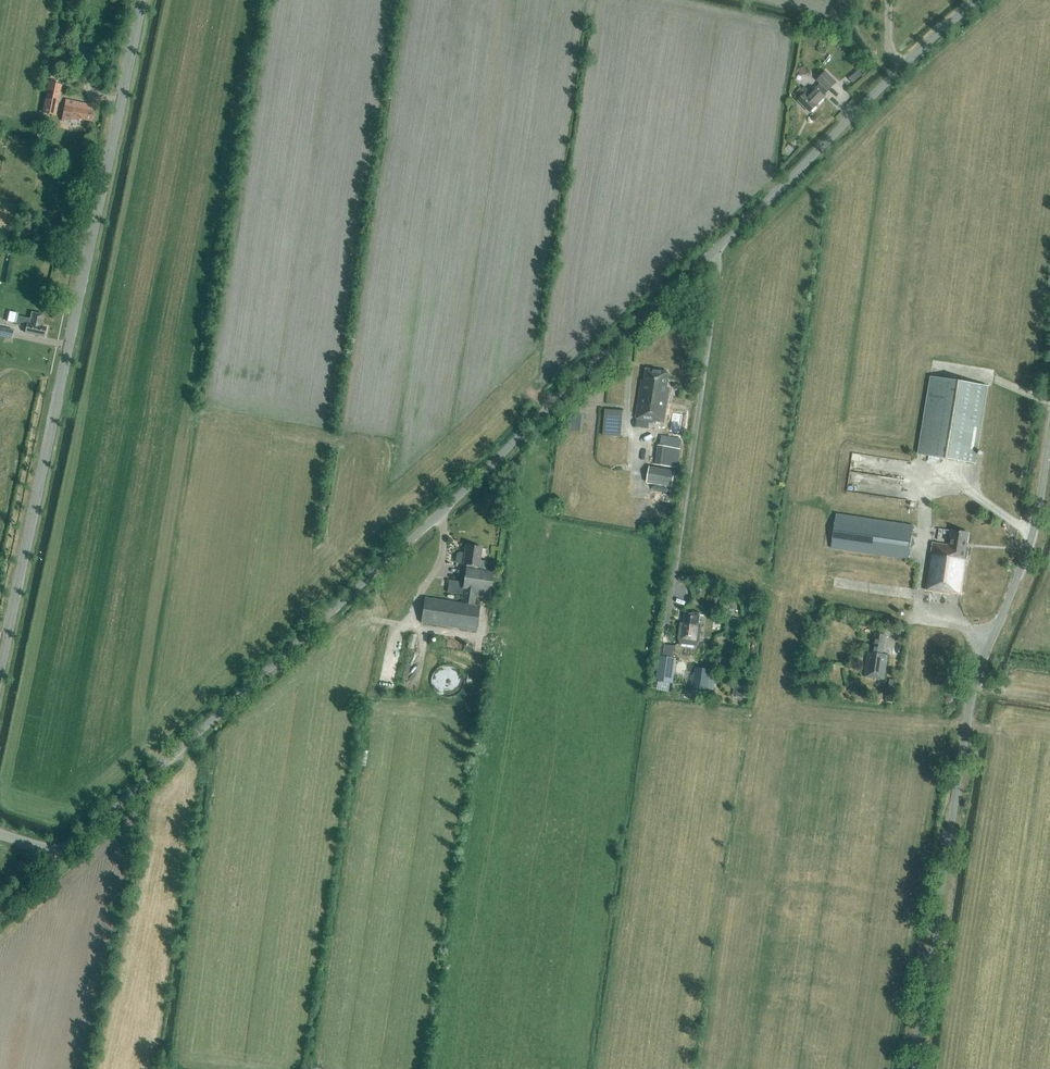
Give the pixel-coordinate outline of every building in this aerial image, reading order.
[(807,74),(806,66),(799,68),(800,76),(807,74)] [(857,70),(849,78),(853,82),(862,74),(857,70)] [(805,88),(795,98),(811,113),(818,106),(817,105),(824,97),(822,95),(827,91),(828,92),(836,83),(825,73),(817,81),(820,85),(811,94),(805,88)] [(54,126),(60,95),(47,92),(41,123),(54,126)] [(92,122),(94,112),(89,111),(91,105),(67,100),(62,121),(70,123),(71,120),(79,122),(80,119),(92,122)] [(43,315),(32,312),(30,318),(18,316),(16,324),(27,327),(25,333),(44,337),(46,327),(40,326),(41,320),(43,315)] [(14,330),(0,327),(0,336),(12,338),(14,330)] [(665,423),(670,388),(667,387),(669,373),(646,370),(645,382),(641,382),(636,419),(659,422),(659,420),(662,420),(662,423),(665,423)] [(976,463),(989,386),(931,376),(918,454),(976,463)] [(622,410),(604,409),(602,435),(621,436),(622,410)] [(582,414),(570,413),(569,430),(581,431),(582,414)] [(678,469),(682,450),(680,449),(681,439),(662,435),(660,446),(658,445),(655,465),(678,469)] [(675,471),(650,466),(647,483),(672,487),(675,471)] [(831,548),(908,559),(913,525),(836,514),(831,548)] [(960,594),(968,548),(965,548),(968,533),(952,531),(950,546),(932,543),(925,591),(950,595),(950,593),(960,594)] [(480,560),(482,547),(466,545),(465,553),(459,552),(457,554),(456,561),(457,563),(463,564),(468,565),(467,569),(466,569),(464,583),(449,581),(447,593),(461,595),(460,603),(424,598),(421,622),(476,631),(480,607),(474,606),(476,597),(489,599),(494,573),(490,572),(492,562),(480,560)] [(698,594),(703,590),(700,586),(695,590),(698,594)] [(744,607),(745,615),(754,614),(753,606),(744,607)] [(699,642),(701,626),(699,626),(700,614),(685,612),(683,624),(680,624),(679,639),(680,643),(697,645),(699,642)] [(729,618),(727,636),(737,637),(739,619),(729,618)] [(408,648),(413,649),(417,635),(411,634),(408,648)] [(884,679),(888,655),(884,654),(886,636),(876,634),(874,646),(869,646),(865,677),(884,679)] [(676,658),(672,657),(674,644),(662,643),(656,681),(672,683),(676,658)] [(432,677),(432,678),(432,679),(432,681),(432,682),(432,684),(432,685),(433,686),(433,688),(434,689),(435,690),(436,691),(437,692),(438,693),(439,694),(440,695),(442,695),(443,696),(444,696),(446,697),(447,697),(448,697),(450,697),(451,696),(453,696),(454,696),(455,695),(457,694),(458,693),(459,693),(460,692),(461,691),(462,689),(462,688),(463,687),(463,686),(464,684),(464,683),(464,681),(464,680),(464,678),(464,677),(464,676),(463,674),(463,673),(462,672),(461,671),(460,670),(459,669),(458,668),(457,667),(456,666),(454,665),(453,665),(452,665),(450,664),(449,664),(448,664),(446,664),(445,664),(443,665),(442,665),(441,666),(439,667),(438,667),(437,668),(436,669),(435,670),(434,671),(434,673),(433,674),(433,675),(432,677)] [(714,689),(716,676),(711,675),(712,669),(695,667),(693,686),(714,689)] [(886,701),(894,701),(895,688),(888,688),(886,701)]
